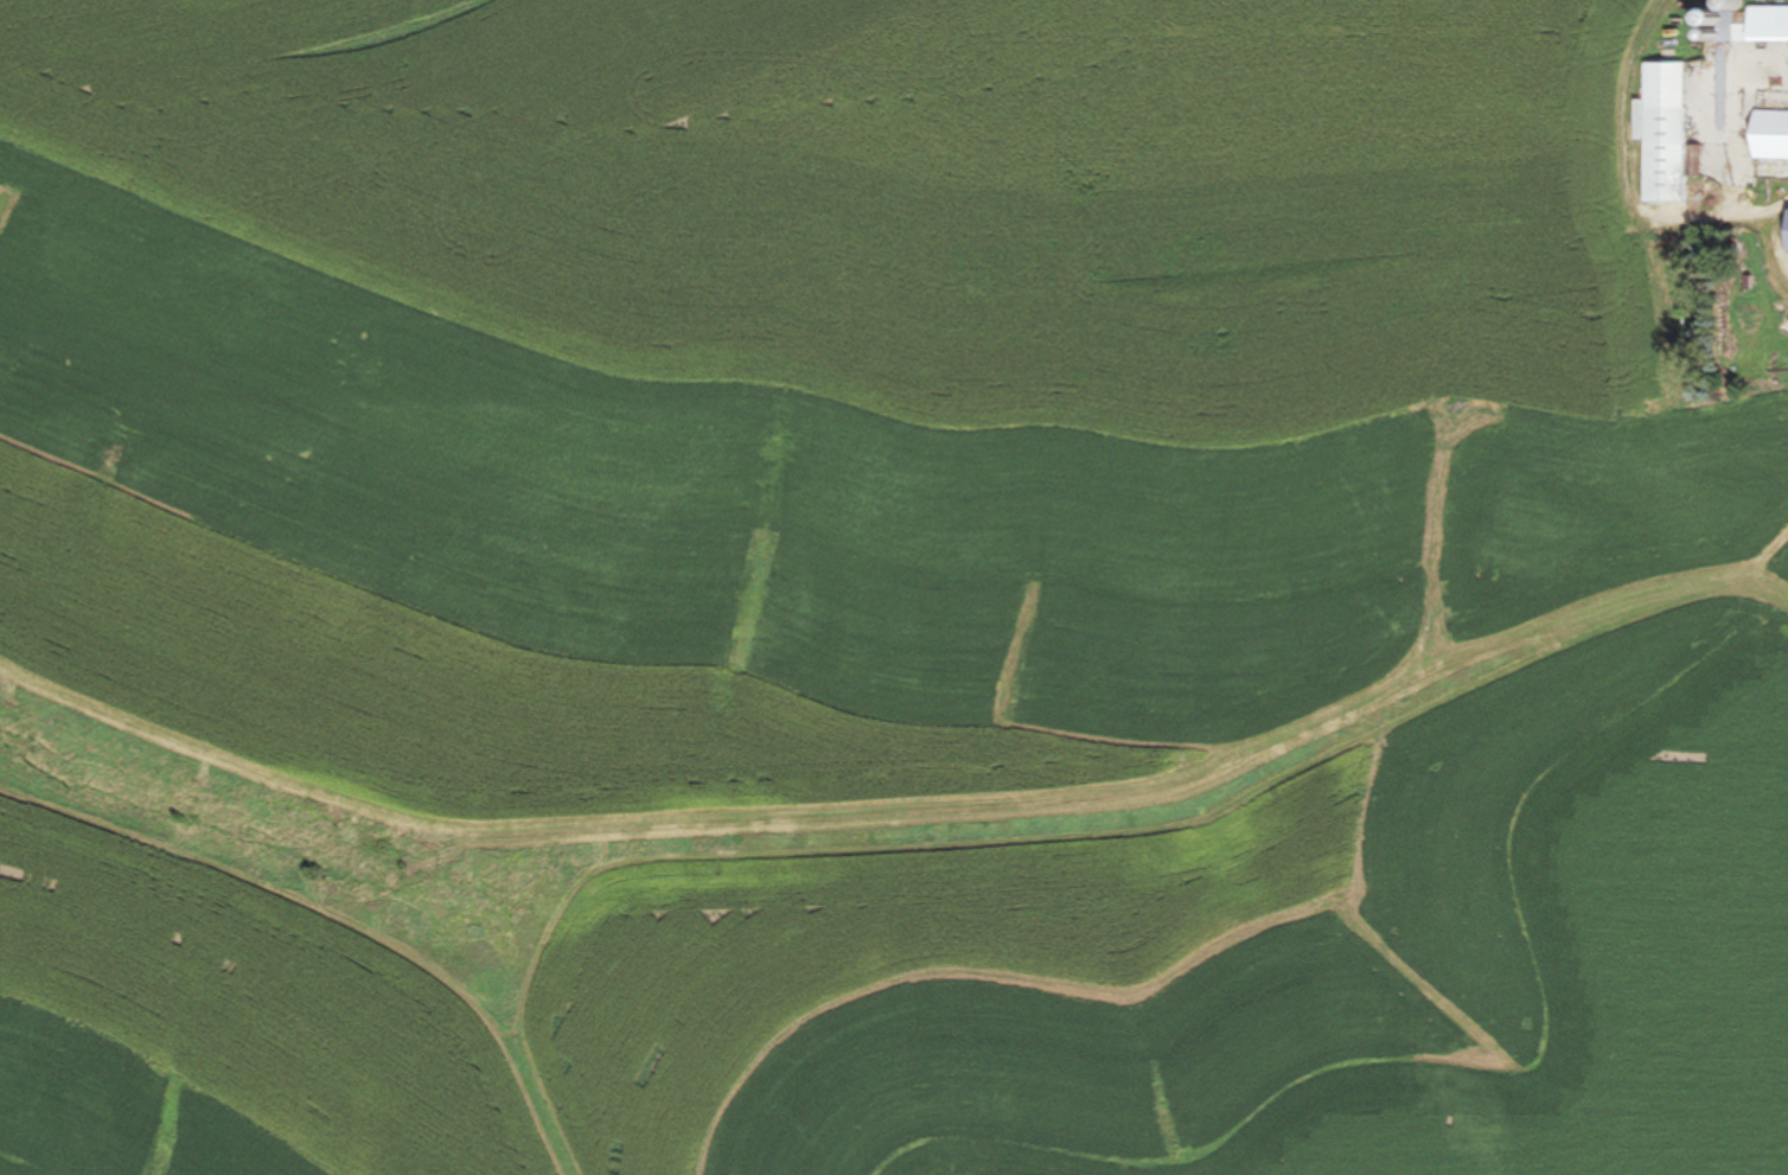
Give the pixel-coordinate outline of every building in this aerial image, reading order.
[(1745,6),(1745,40),(1787,40),(1787,6),(1745,6)] [(1683,63),(1641,64),(1642,203),(1683,203),(1683,63)] [(1751,159),(1787,159),(1787,112),(1752,112),(1751,159)]
